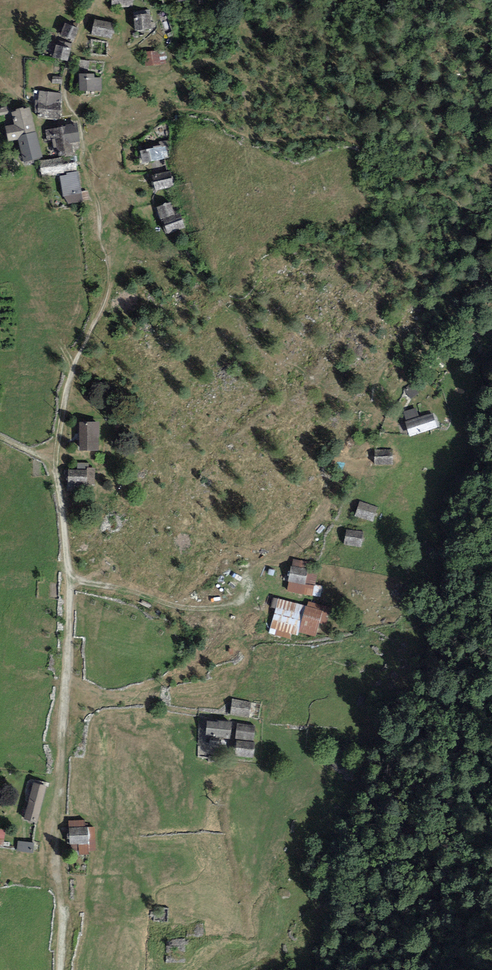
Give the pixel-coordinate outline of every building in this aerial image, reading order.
[(150,13),(133,14),(135,31),(151,29),(150,13)] [(115,23),(94,19),(91,35),(112,39),(115,23)] [(79,29),(65,23),(60,34),(74,40),(79,29)] [(71,44),(59,40),(58,45),(56,44),(52,57),(67,61),(71,49),(70,49),(71,44)] [(164,50),(144,51),(145,66),(165,65),(164,50)] [(94,74),(79,74),(79,91),(102,90),(102,77),(94,78),(94,74)] [(38,111),(37,118),(59,120),(61,93),(39,91),(38,100),(36,100),(35,111),(38,111)] [(17,136),(36,131),(30,107),(24,109),(23,107),(16,109),(16,111),(11,112),(14,124),(5,126),(9,142),(18,140),(17,136)] [(80,141),(77,123),(66,125),(66,126),(45,130),(47,141),(53,140),(54,148),(57,147),(59,156),(74,153),(72,143),(80,141)] [(42,158),(36,131),(17,136),(18,140),(23,162),(42,158)] [(140,151),(142,162),(168,157),(166,146),(140,151)] [(75,156),(39,161),(41,177),(64,173),(64,171),(77,170),(75,156)] [(174,186),(170,170),(152,174),(155,190),(174,186)] [(78,171),(66,173),(67,175),(59,176),(62,196),(64,196),(68,204),(83,202),(78,171)] [(171,202),(157,207),(161,220),(163,220),(168,234),(185,228),(180,211),(174,213),(171,202)] [(404,389),(409,399),(421,392),(415,382),(404,389)] [(410,436),(438,427),(433,413),(419,417),(416,407),(404,411),(407,421),(405,421),(410,436)] [(99,422),(79,422),(80,451),(100,450),(99,422)] [(375,450),(375,464),(393,464),(393,450),(375,450)] [(95,468),(89,467),(89,463),(77,463),(77,470),(68,470),(68,487),(86,487),(86,484),(95,485),(95,468)] [(378,507),(359,502),(355,516),(373,522),(378,507)] [(363,531),(346,529),(345,545),(362,546),(363,531)] [(309,561),(293,558),(286,590),(320,597),(322,585),(313,583),(316,571),(307,569),(309,561)] [(307,607),(278,599),(269,633),(291,639),(292,634),(298,636),(298,632),(316,637),(320,621),(327,622),(331,608),(309,602),(307,607)] [(251,701),(232,698),(229,715),(248,718),(251,701)] [(234,722),(218,720),(218,722),(207,721),(206,735),(216,736),(216,738),(232,740),(234,722)] [(256,726),(237,723),(235,738),(254,741),(256,726)] [(256,743),(237,740),(234,755),(254,758),(256,743)] [(24,819),(37,823),(47,787),(34,783),(24,819)] [(85,820),(69,821),(70,851),(79,851),(79,854),(89,854),(88,851),(95,851),(95,827),(85,827),(85,820)] [(33,853),(33,842),(17,841),(16,852),(33,853)] [(168,908),(154,907),(153,920),(167,921),(168,908)] [(184,941),(167,941),(166,961),(184,962),(184,941)]
